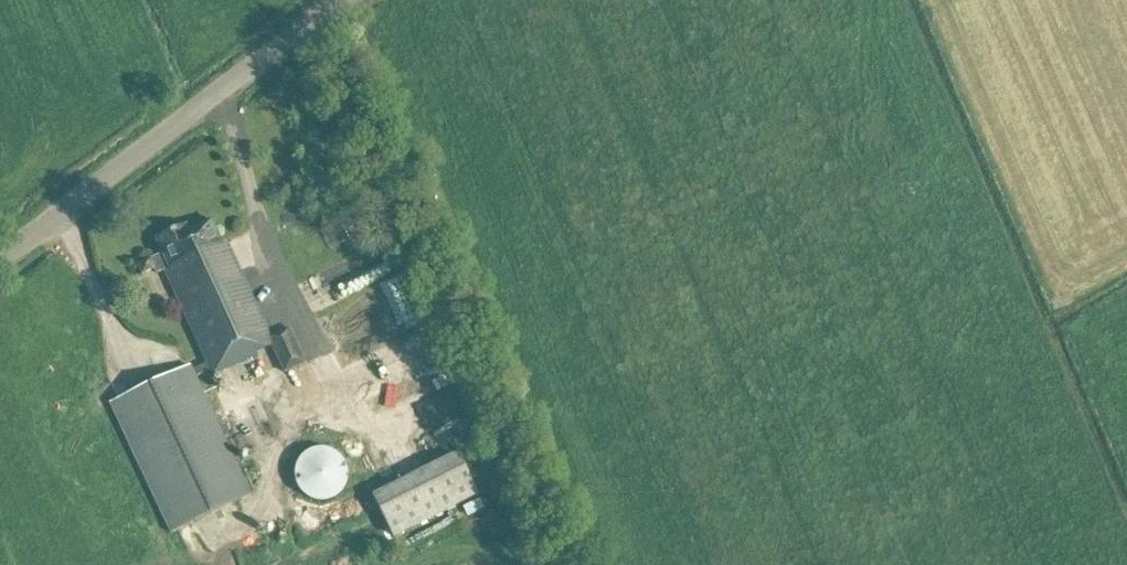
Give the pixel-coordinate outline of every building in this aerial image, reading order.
[(222,245),(211,222),(189,232),(186,227),(156,241),(162,255),(138,266),(142,276),(154,270),(156,275),(165,271),(208,364),(192,372),(190,367),(110,405),(172,534),(221,511),(225,519),(236,514),(232,505),(251,496),(195,379),(211,371),(213,376),(257,356),(255,354),(272,346),(284,374),(304,365),(288,329),(269,338),(225,244),(222,245)] [(357,258),(321,271),(329,292),(365,279),(357,258)] [(417,341),(360,369),(370,389),(427,361),(417,341)] [(452,389),(424,400),(435,425),(463,414),(452,389)] [(325,503),(333,500),(338,496),(344,490),(347,482),(348,474),(346,466),(343,461),(339,457),(334,453),(329,451),(322,450),(315,450),(309,452),(303,456),(299,461),(296,467),(295,474),(295,481),(296,487),(299,491),(303,496),(309,500),(317,503),(325,503)] [(393,540),(479,497),(457,455),(372,498),(393,540)]
